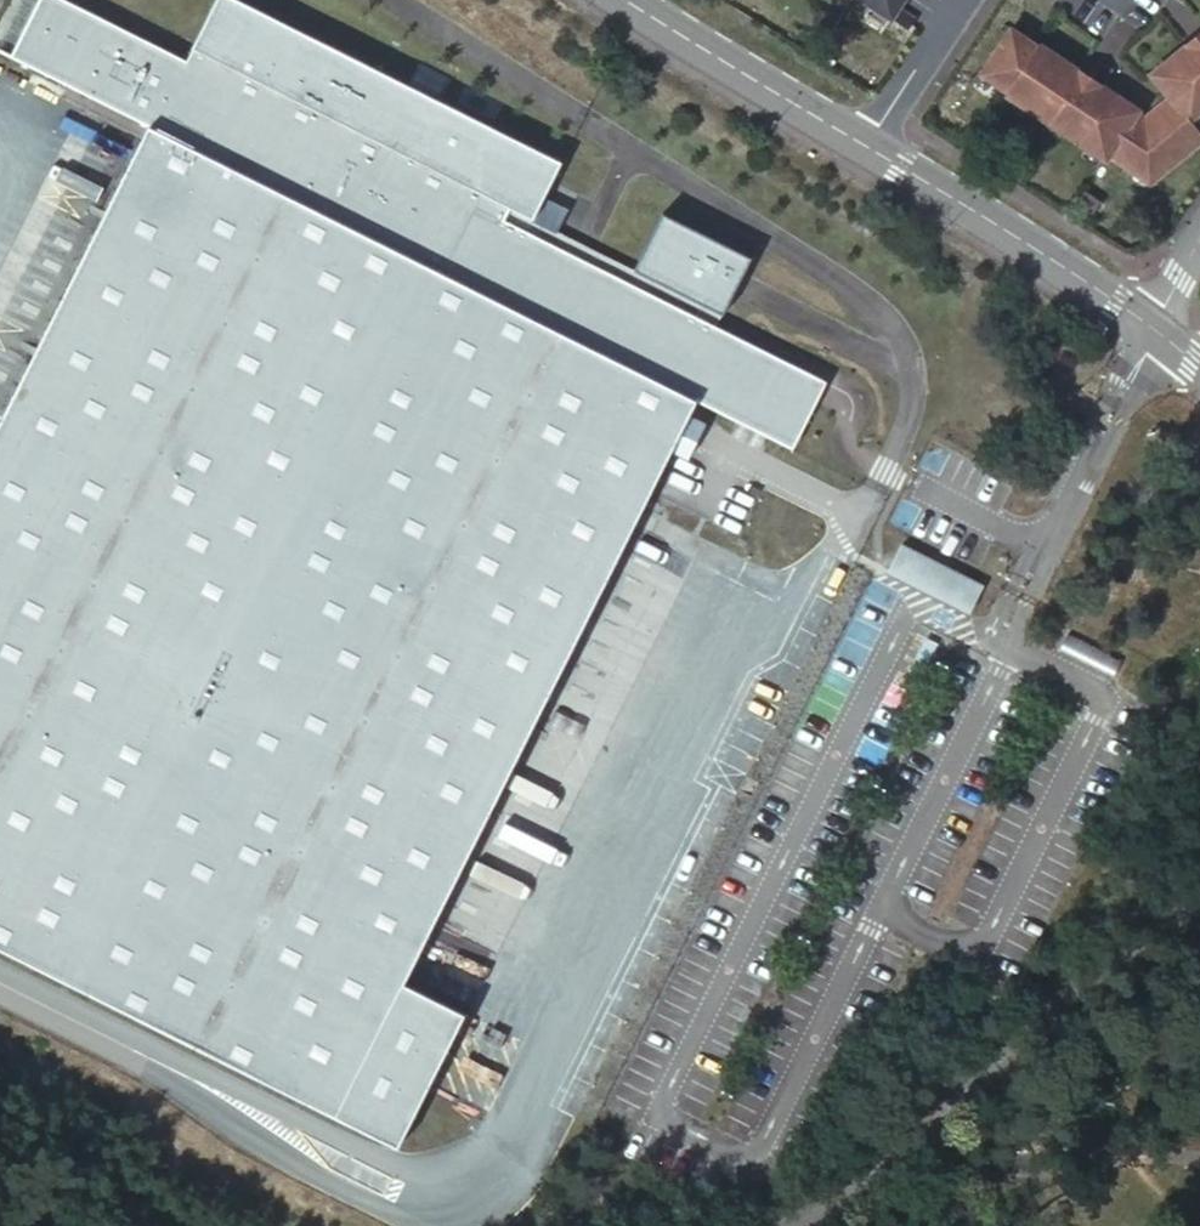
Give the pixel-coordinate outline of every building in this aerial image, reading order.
[(343,1111),(411,973),(695,394),(789,440),(822,373),(715,320),(750,251),(660,207),(631,264),(530,215),(559,157),(240,0),(213,0),(184,59),(65,0),(27,0),(2,52),(148,124),(0,425),(0,944),(343,1111)] [(896,19),(911,29),(918,19),(903,9),(909,0),(867,0),(896,19)] [(1016,27),(986,72),(1012,90),(1043,45),(1016,27)] [(1190,40),(1199,53),(1199,32),(1190,40)] [(1153,71),(1172,95),(1191,119),(1199,112),(1199,53),(1190,40),(1153,71)] [(1011,92),(1050,119),(1056,111),(1065,117),(1076,102),(1066,95),(1084,70),(1044,43),(1043,45),(1012,90),(1011,92)] [(1084,70),(1066,95),(1076,102),(1085,108),(1103,82),(1084,70)] [(1069,132),(1109,160),(1112,155),(1139,114),(1142,109),(1103,82),(1085,108),(1076,102),(1065,117),(1074,123),(1069,132)] [(1112,155),(1153,182),(1182,158),(1178,154),(1199,136),(1199,129),(1191,119),(1172,95),(1145,118),(1139,114),(1112,155)] [(1050,119),(1059,126),(1065,117),(1056,111),(1050,119)] [(1065,117),(1059,126),(1069,132),(1074,123),(1065,117)] [(1083,201),(1092,207),(1102,192),(1093,185),(1083,201)] [(901,542),(886,571),(970,614),(984,585),(901,542)] [(995,1225),(1021,1225),(1017,1216),(995,1225)]
